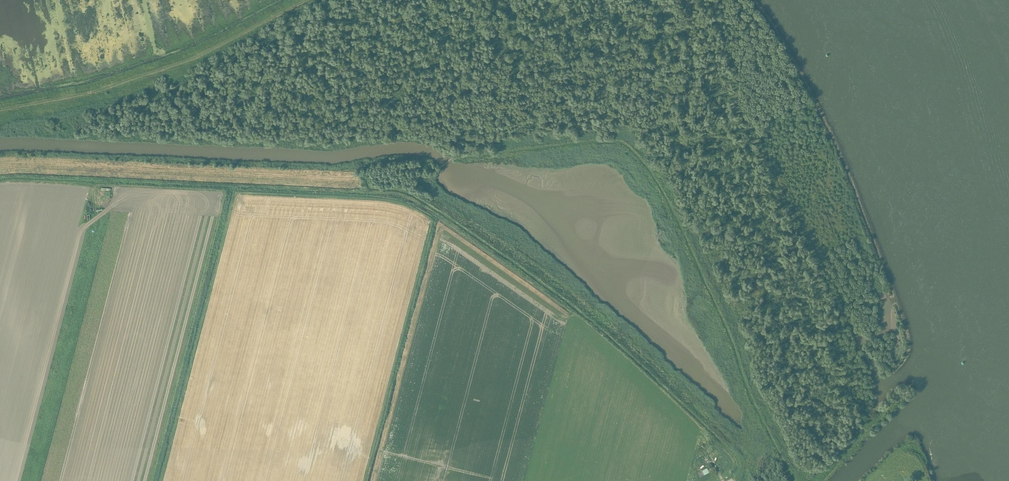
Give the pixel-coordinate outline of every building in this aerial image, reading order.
[(700,478),(712,472),(710,468),(698,474),(700,478)]
